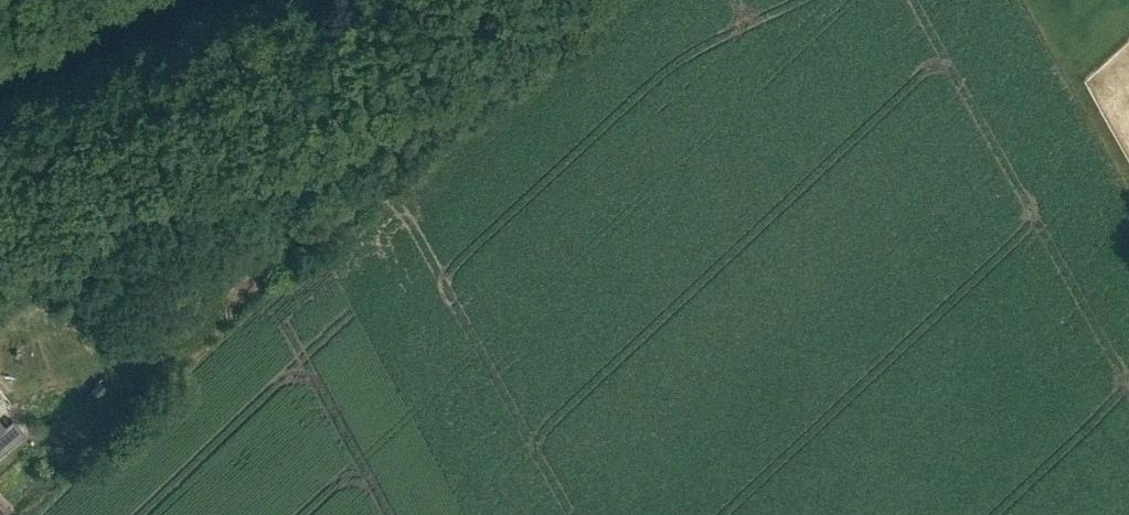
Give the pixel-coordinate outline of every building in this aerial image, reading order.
[(99,379),(83,399),(91,406),(107,386),(99,379)]
